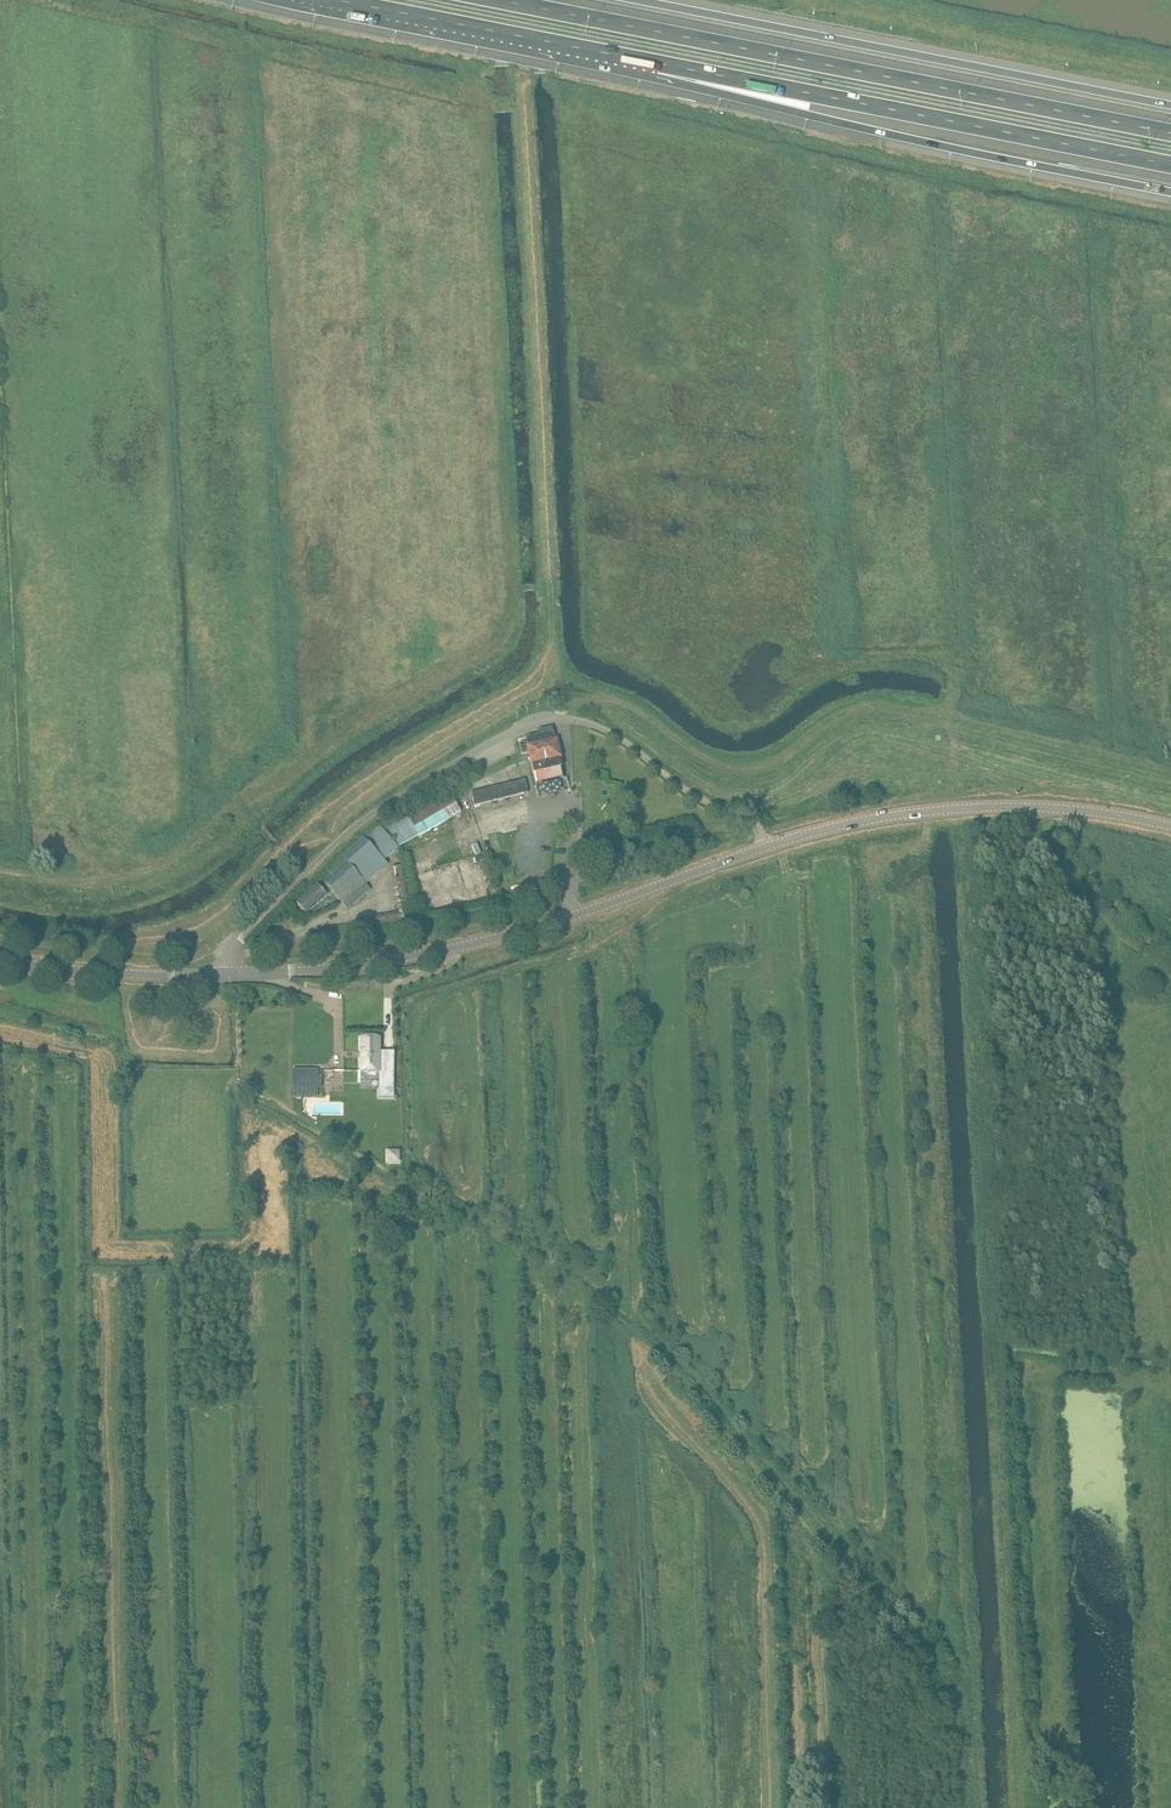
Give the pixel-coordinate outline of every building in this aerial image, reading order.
[(527,742),(519,743),(521,754),(529,753),(533,773),(534,773),(536,783),(562,777),(560,768),(562,767),(554,731),(526,737),(527,742)] [(474,805),(512,796),(528,792),(525,779),(471,792),(474,805)] [(452,794),(409,818),(418,835),(461,812),(452,794)] [(317,884),(296,903),(306,914),(332,891),(347,909),(370,889),(366,884),(373,878),(367,871),(382,858),(364,838),(328,870),(333,875),(320,887),(317,884)] [(484,854),(458,861),(465,891),(492,884),(484,854)] [(445,865),(437,868),(444,886),(452,883),(445,865)] [(414,873),(416,881),(435,878),(434,870),(414,873)] [(450,892),(442,894),(444,905),(452,903),(450,892)] [(361,1038),(361,1072),(379,1072),(379,1079),(379,1097),(394,1097),(394,1058),(380,1058),(380,1038),(361,1038)] [(317,1079),(317,1072),(292,1071),(292,1098),(316,1098),(317,1091),(300,1091),(300,1079),(317,1079)]
